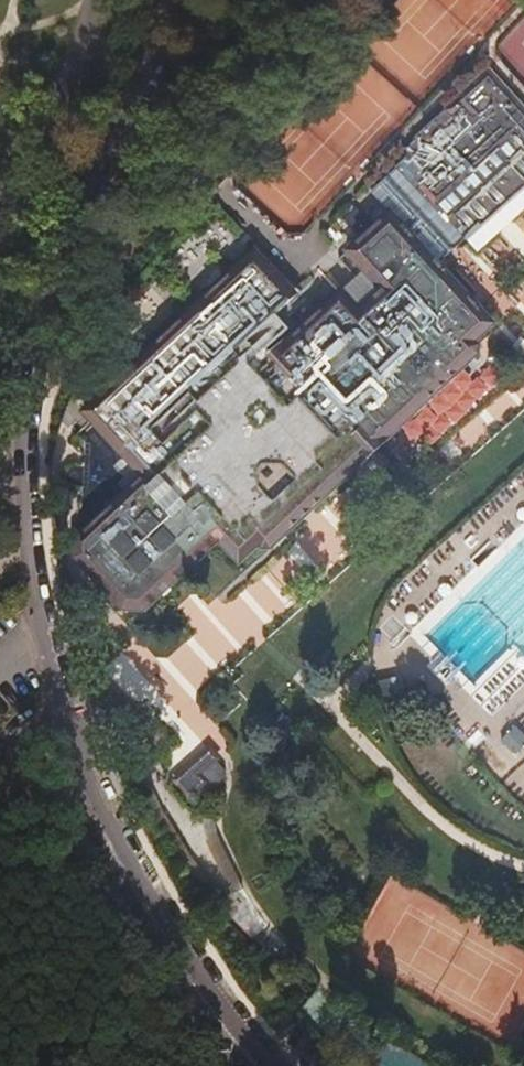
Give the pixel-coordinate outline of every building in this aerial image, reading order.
[(140,605),(214,537),(236,558),(257,540),(264,546),(478,349),(472,340),(490,323),(436,264),(523,184),(523,106),(489,68),(486,71),(476,64),(462,78),(468,84),(412,135),(414,140),(403,149),(410,156),(371,191),(390,212),(349,251),(366,270),(384,290),(360,311),(341,292),(256,370),(236,349),(265,323),(272,331),(302,303),(252,251),(85,408),(126,452),(159,422),(185,398),(203,419),(178,442),(145,472),(76,536),(74,554),(119,604),(140,605)] [(360,311),(384,290),(366,270),(341,292),(360,311)] [(479,353),(378,445),(401,471),(502,379),(479,353)] [(145,472),(178,442),(159,422),(126,452),(145,472)] [(287,579),(309,559),(293,542),(272,562),(287,579)] [(125,701),(118,690),(108,697),(116,707),(125,701)] [(147,732),(139,721),(130,727),(138,738),(147,732)] [(514,754),(523,743),(523,734),(511,724),(497,741),(514,754)] [(208,747),(169,781),(184,804),(198,810),(204,807),(225,786),(226,771),(217,763),(220,759),(208,747)]
